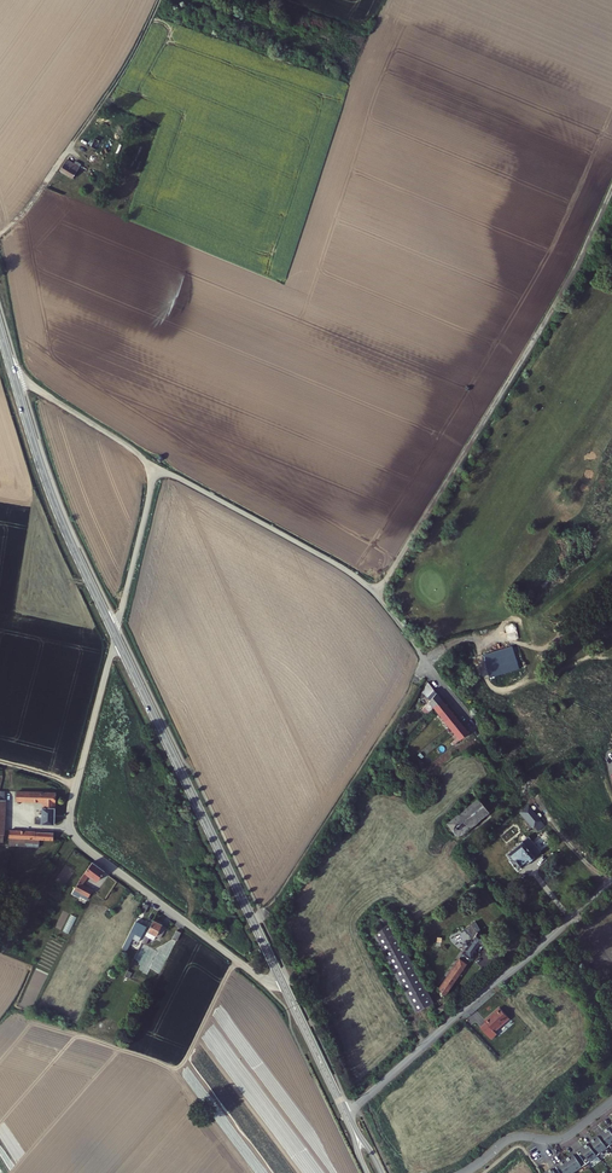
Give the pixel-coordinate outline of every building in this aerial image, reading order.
[(72,176),(79,164),(72,160),(65,156),(59,168),(72,176)] [(483,654),(490,675),(518,667),(512,645),(483,654)] [(433,708),(438,714),(443,721),(449,728),(455,735),(460,741),(469,733),(465,727),(459,720),(453,713),(448,706),(443,700),(429,682),(422,691),(431,699),(423,707),(427,713),(433,708)] [(16,795),(41,795),(56,796),(56,787),(17,785),(16,795)] [(489,812),(478,797),(446,823),(458,839),(489,812)] [(56,801),(41,801),(41,808),(38,808),(38,812),(36,812),(36,819),(55,821),(56,801)] [(534,826),(540,820),(528,805),(521,811),(534,826)] [(55,836),(55,827),(12,824),(12,831),(38,834),(55,836)] [(38,834),(12,831),(11,839),(37,841),(38,834)] [(541,848),(549,843),(542,833),(535,838),(541,848)] [(509,859),(517,870),(541,851),(536,844),(528,835),(522,840),(505,853),(509,858),(509,859)] [(81,859),(71,853),(59,871),(65,875),(73,865),(75,867),(81,859)] [(102,872),(91,863),(78,877),(76,883),(69,896),(76,899),(75,901),(83,905),(87,896),(77,891),(80,880),(85,875),(94,882),(102,872)] [(449,906),(466,933),(477,925),(461,898),(449,906)] [(64,911),(57,928),(70,934),(78,918),(64,911)] [(426,1007),(433,1003),(388,916),(374,923),(377,929),(374,931),(384,951),(392,947),(424,1008),(426,1007)] [(147,922),(136,917),(123,945),(128,947),(135,931),(142,934),(147,922)] [(167,926),(153,919),(143,942),(148,945),(151,938),(155,940),(157,936),(161,938),(167,926)] [(480,930),(477,925),(466,933),(469,938),(471,935),(480,930)] [(174,938),(178,940),(182,931),(178,929),(174,938)] [(445,1000),(480,942),(471,935),(469,938),(468,939),(466,942),(439,988),(445,1000)] [(384,951),(415,1012),(424,1008),(392,947),(384,951)] [(480,1030),(490,1041),(496,1035),(493,1033),(508,1020),(500,1011),(485,1024),(486,1025),(480,1030)] [(605,1150),(611,1145),(611,1137),(606,1129),(599,1135),(598,1134),(595,1137),(596,1137),(605,1150)] [(586,1145),(595,1158),(605,1150),(596,1137),(589,1142),(585,1145),(586,1145)] [(579,1150),(575,1153),(585,1166),(595,1158),(586,1145),(579,1150)] [(573,1172),(575,1172),(585,1166),(575,1153),(571,1155),(571,1156),(565,1160),(573,1172)] [(557,1172),(573,1172),(565,1160),(558,1165),(557,1164),(553,1167),(557,1172)]
